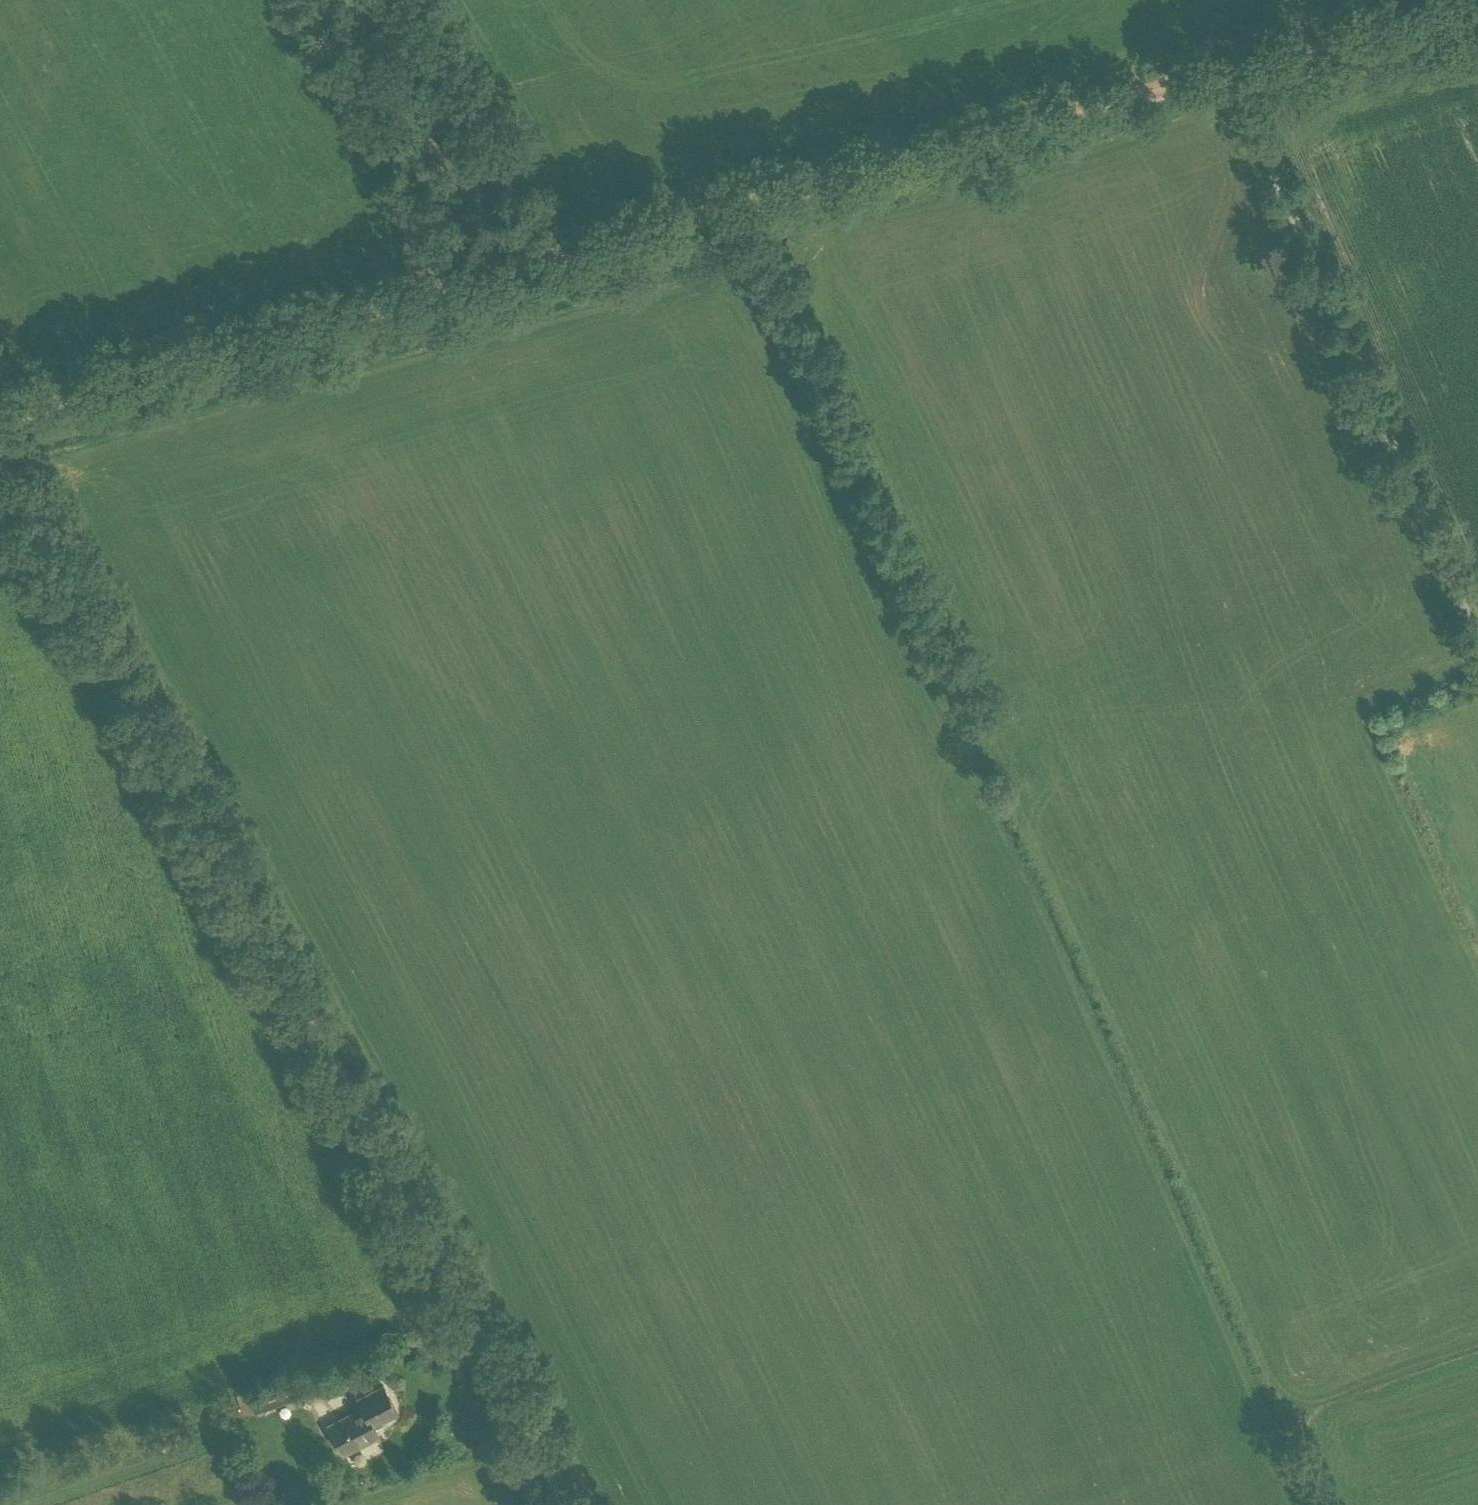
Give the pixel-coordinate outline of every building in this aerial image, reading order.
[(254,1413),(266,1409),(303,1396),(295,1373),(246,1389),(247,1391),(237,1395),(243,1415),(253,1412),(254,1413)] [(343,1454),(380,1435),(375,1425),(398,1413),(383,1384),(358,1398),(362,1407),(328,1425),(343,1454)] [(163,1452),(178,1447),(175,1433),(160,1437),(163,1452)]
